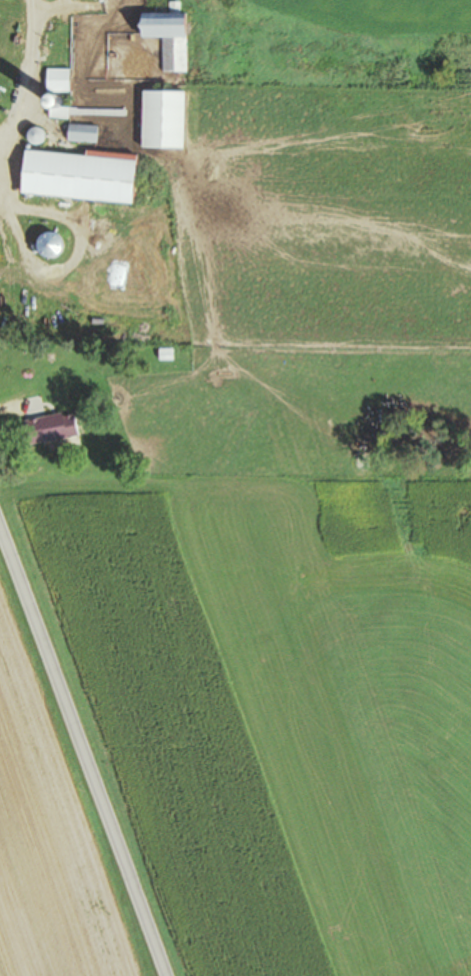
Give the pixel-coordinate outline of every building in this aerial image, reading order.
[(185,12),(133,12),(133,37),(160,36),(160,71),(186,71),(185,12)] [(8,63),(8,41),(0,41),(0,63),(8,63)] [(66,91),(66,68),(44,68),(44,91),(66,91)] [(181,148),(181,91),(138,91),(138,148),(181,148)] [(96,125),(65,124),(65,140),(96,141),(96,125)] [(132,203),(134,159),(19,152),(16,195),(132,203)] [(24,444),(77,435),(72,410),(20,420),(24,444)]
